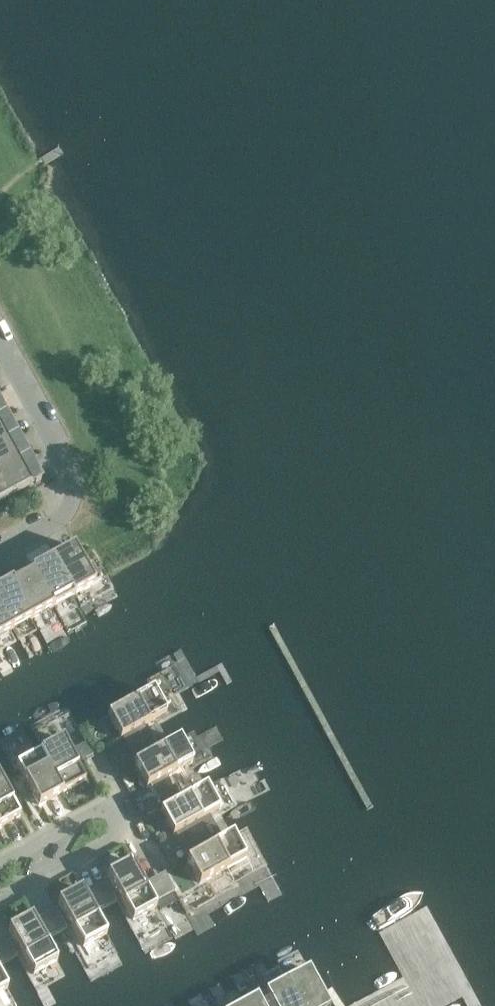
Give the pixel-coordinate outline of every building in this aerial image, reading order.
[(8,441),(0,446),(0,473),(19,462),(8,441)] [(19,462),(0,473),(0,502),(32,484),(19,462)] [(86,568),(75,547),(53,558),(74,596),(101,582),(92,565),(86,568)] [(74,596),(53,558),(32,570),(53,608),(74,596)] [(53,608),(32,570),(12,581),(32,619),(53,608)] [(12,581),(0,587),(0,609),(12,630),(32,619),(12,581)] [(0,609),(0,637),(12,630),(0,609)] [(154,691),(108,716),(121,739),(122,738),(134,759),(154,747),(143,727),(167,714),(154,691)] [(180,739),(134,764),(147,787),(151,785),(164,809),(184,799),(171,775),(193,762),(180,739)] [(86,781),(63,740),(40,753),(62,794),(86,781)] [(62,794),(40,753),(17,766),(39,807),(62,794)] [(0,780),(0,828),(20,817),(0,780)] [(206,787),(160,812),(173,836),(175,835),(186,855),(207,844),(196,823),(219,811),(206,787)] [(233,835),(210,847),(187,860),(200,884),(246,859),(233,835)] [(108,875),(121,900),(133,920),(156,908),(131,862),(108,875)] [(58,902),(72,927),(83,948),(107,935),(82,889),(58,902)] [(179,900),(175,893),(155,903),(159,910),(179,900)] [(32,916),(8,929),(22,954),(34,975),(57,962),(46,941),(45,939),(56,933),(46,914),(34,920),(32,916)] [(297,975),(287,981),(300,1005),(329,1005),(308,969),(297,975)] [(287,981),(266,993),(273,1005),(300,1005),(287,981)] [(266,993),(244,1004),(245,1005),(273,1005),(266,993)]
